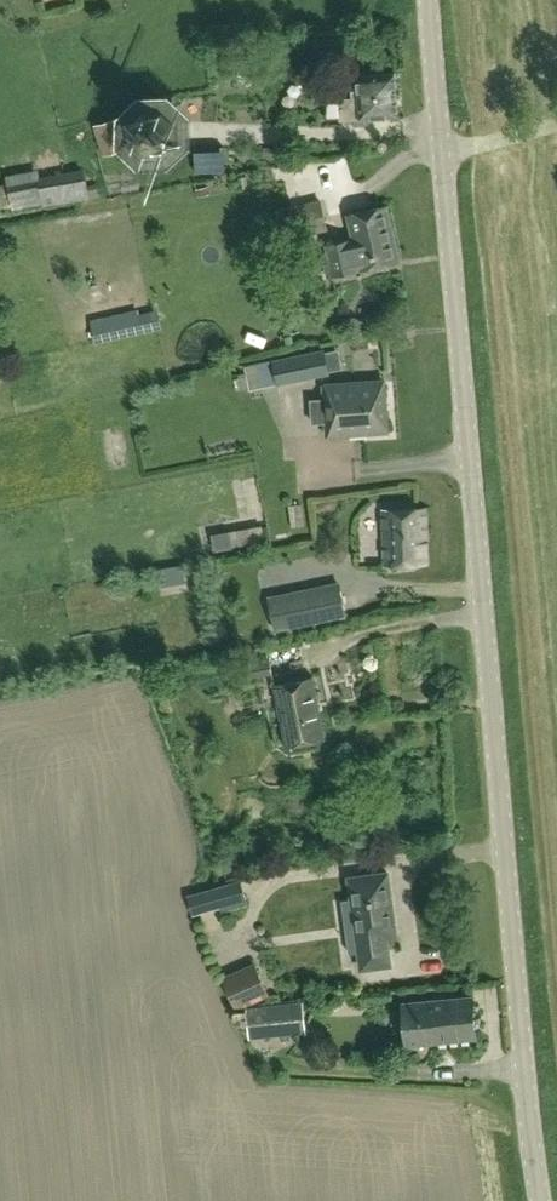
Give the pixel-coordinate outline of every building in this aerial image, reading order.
[(209,38),(221,38),(221,25),(209,26),(209,38)] [(337,39),(312,39),(312,53),(337,53),(337,39)] [(398,116),(395,73),(357,75),(358,90),(324,92),(326,120),(398,116)] [(161,172),(161,159),(178,143),(178,124),(165,110),(145,109),(131,123),(131,142),(121,151),(141,172),(161,172)] [(95,126),(103,155),(123,149),(114,120),(95,126)] [(83,194),(80,171),(33,177),(31,163),(0,166),(4,203),(83,194)] [(290,207),(297,236),(326,230),(320,200),(290,207)] [(399,262),(386,206),(348,215),(353,238),(326,244),(330,263),(324,264),(327,278),(399,262)] [(95,343),(162,329),(158,310),(139,314),(138,309),(90,319),(95,343)] [(358,358),(356,337),(332,338),(333,359),(358,358)] [(263,387),(328,373),(323,350),(258,363),(263,387)] [(326,435),(387,431),(384,383),(323,386),(324,402),(317,402),(318,419),(325,418),(326,435)] [(383,509),(384,565),(426,564),(425,507),(383,509)] [(229,531),(232,546),(250,543),(248,528),(229,531)] [(215,552),(232,549),(232,546),(230,531),(212,534),(215,552)] [(158,587),(181,581),(175,556),(151,563),(158,587)] [(347,615),(339,582),(327,584),(334,618),(347,615)] [(283,593),(268,596),(275,630),(290,628),(283,593)] [(325,738),(313,678),(275,685),(275,687),(277,687),(280,701),(278,701),(287,746),(325,738)] [(339,877),(301,881),(303,902),(295,902),(297,924),(305,923),(310,972),(341,968),(340,948),(347,948),(339,877)] [(186,895),(192,916),(247,901),(242,880),(186,895)] [(255,963),(222,977),(235,1009),(270,994),(266,985),(275,981),(268,964),(258,968),(255,963)] [(407,1044),(476,1038),(472,995),(403,1001),(407,1044)] [(246,1007),(249,1036),(250,1039),(306,1033),(303,1001),(246,1007)]
